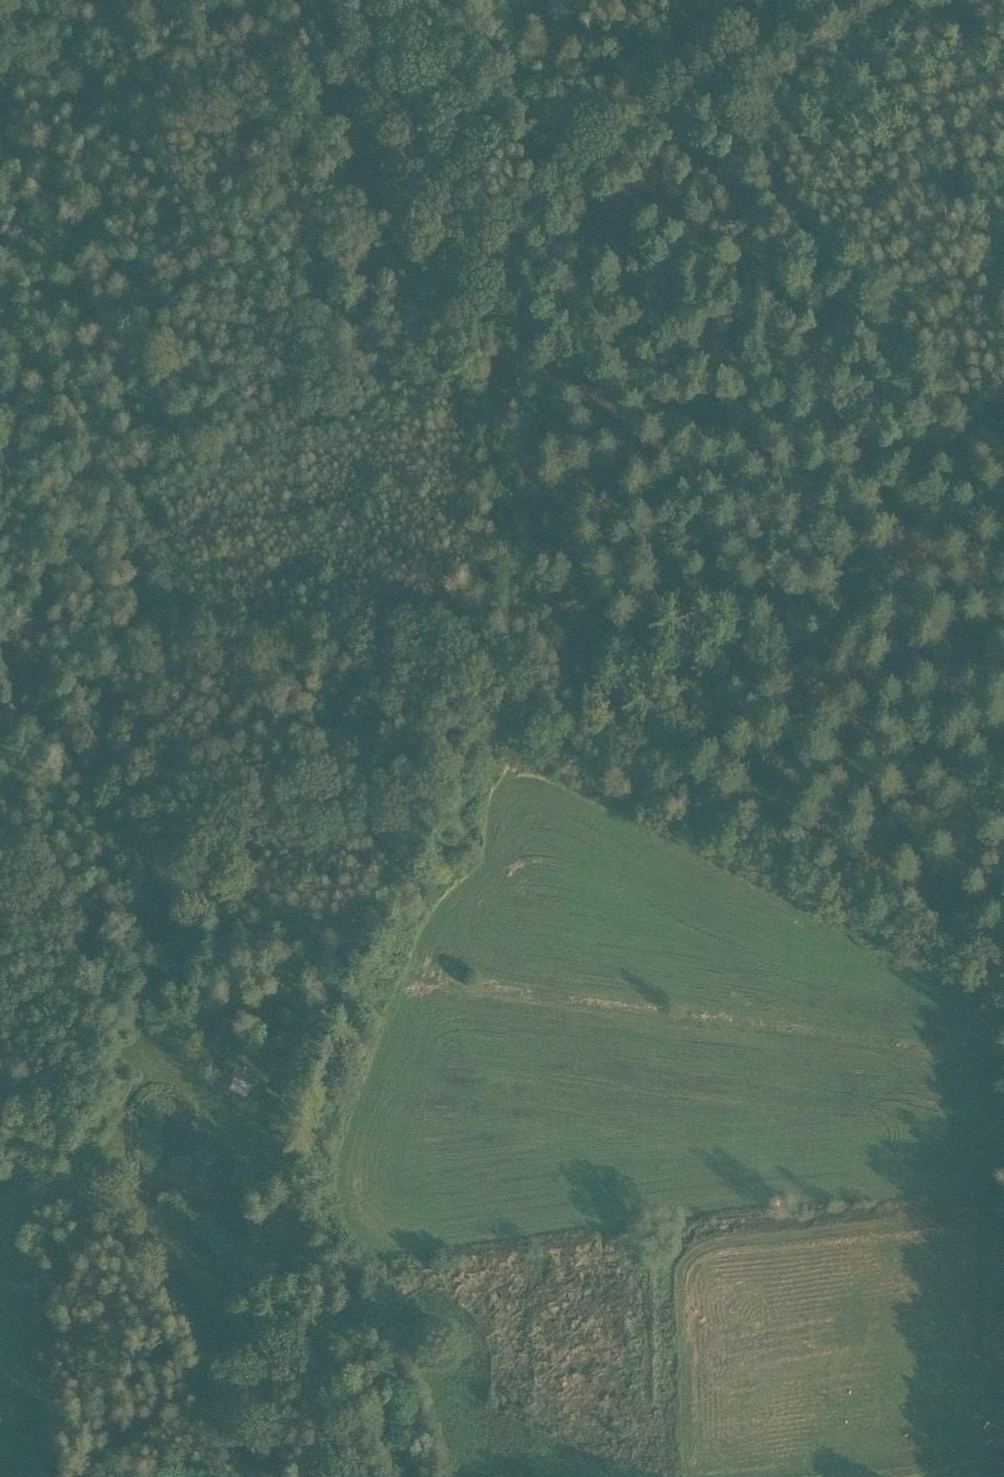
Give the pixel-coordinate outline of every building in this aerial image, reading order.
[(242,1051),(226,1076),(253,1093),(269,1067),(242,1051)]
